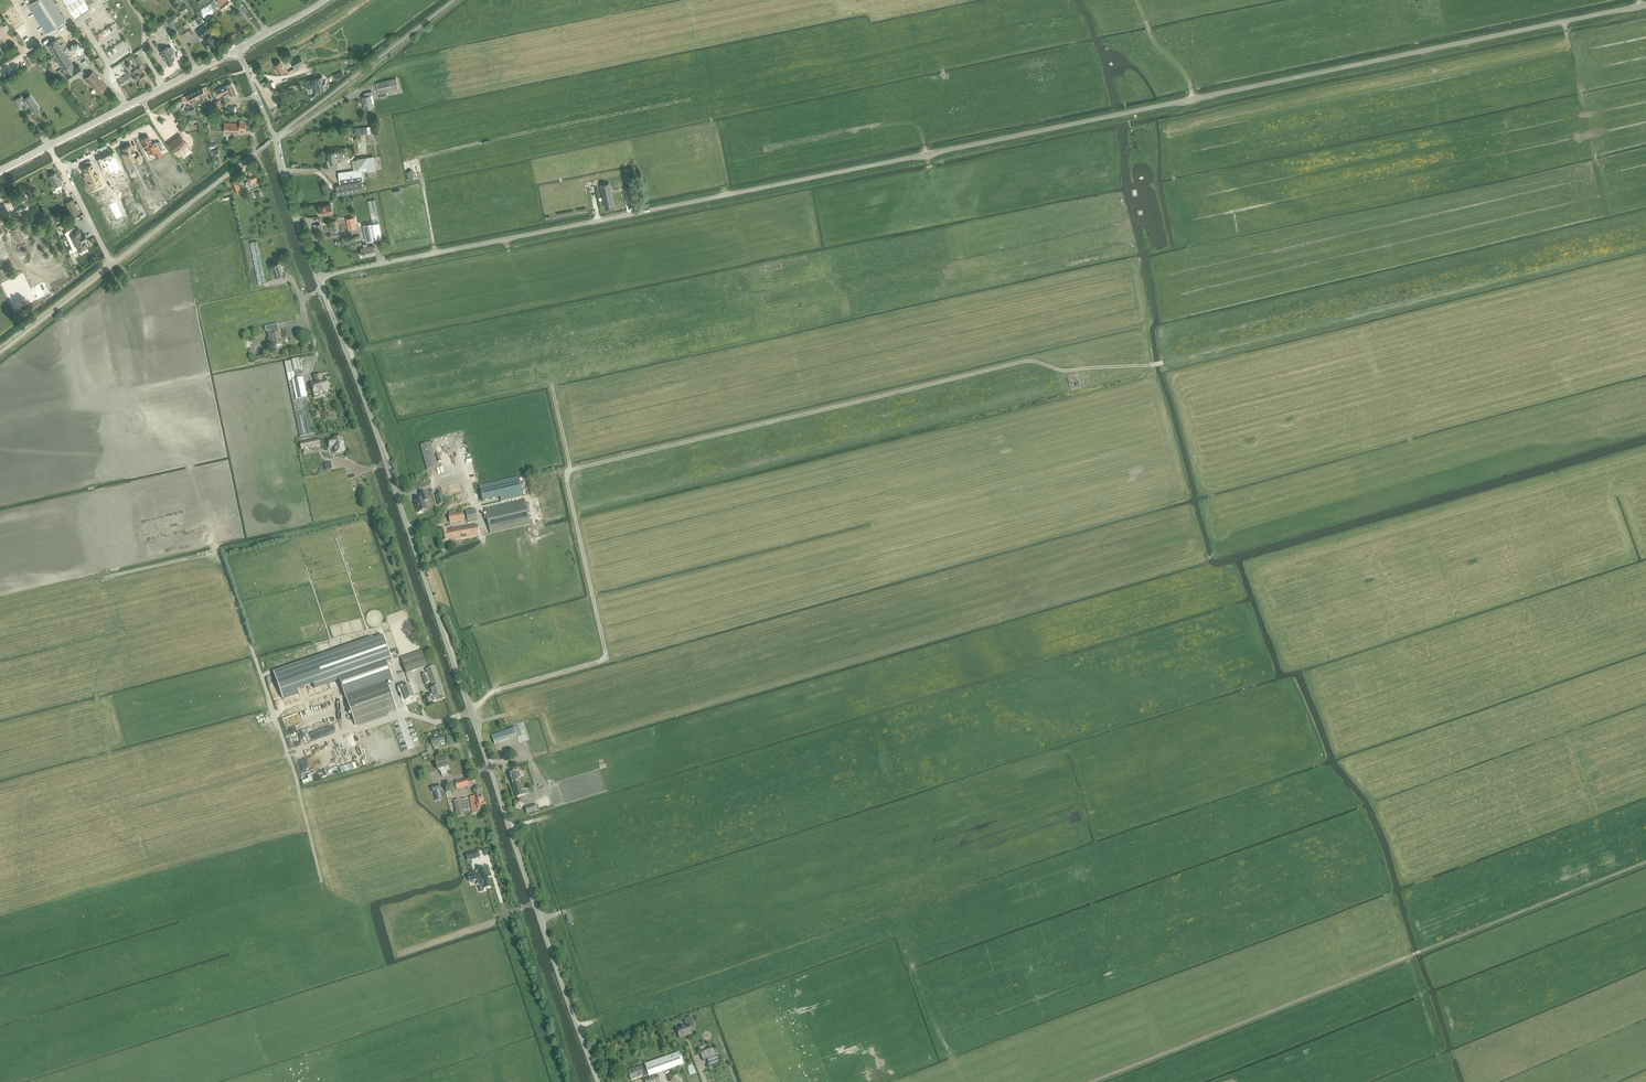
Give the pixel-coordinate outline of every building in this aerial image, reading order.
[(66,21),(52,0),(36,0),(29,5),(47,34),(66,21)] [(88,6),(83,0),(76,0),(66,7),(74,17),(88,6)] [(214,0),(200,10),(206,18),(220,8),(214,0)] [(216,1),(223,9),(235,0),(217,0),(216,1)] [(195,20),(199,24),(203,21),(199,16),(195,20)] [(212,49),(219,43),(211,34),(211,35),(209,32),(210,31),(205,25),(198,32),(203,37),(205,35),(207,38),(205,40),(207,42),(204,45),(207,49),(210,47),(212,49)] [(168,46),(160,51),(162,55),(161,56),(165,61),(166,60),(169,65),(174,62),(172,60),(175,58),(172,53),(174,52),(172,48),(177,46),(172,38),(167,41),(171,46),(168,48),(168,46)] [(72,63),(57,39),(47,45),(63,69),(72,63)] [(72,44),(69,50),(74,55),(80,53),(82,47),(78,42),(72,44)] [(155,47),(149,51),(154,58),(159,54),(157,49),(163,45),(161,42),(155,46),(155,47)] [(302,50),(304,55),(314,51),(312,45),(302,50)] [(36,51),(29,56),(34,63),(41,58),(36,51)] [(317,51),(306,56),(309,61),(319,56),(317,51)] [(138,56),(135,59),(139,66),(143,63),(138,56)] [(105,65),(100,57),(95,60),(100,68),(105,65)] [(301,57),(291,62),(294,67),(304,61),(301,57)] [(280,74),(286,70),(280,61),(275,65),(276,68),(275,68),(277,72),(278,71),(280,74)] [(70,81),(84,72),(80,66),(78,68),(77,66),(75,68),(72,63),(63,69),(65,72),(64,73),(65,73),(65,74),(65,75),(67,76),(70,81)] [(141,86),(148,82),(145,77),(146,76),(141,67),(132,72),(141,86)] [(85,79),(94,88),(102,81),(93,72),(85,79)] [(129,73),(118,80),(122,86),(128,82),(129,84),(130,83),(129,81),(131,80),(133,79),(129,73)] [(321,89),(326,88),(329,87),(328,84),(327,84),(325,80),(324,80),(323,77),(317,78),(320,86),(319,86),(321,90),(321,89)] [(321,90),(321,89),(321,90),(319,86),(320,86),(317,78),(306,82),(309,89),(314,88),(315,92),(318,91),(321,90)] [(379,94),(399,89),(396,78),(377,83),(379,94)] [(106,86),(102,81),(94,88),(91,91),(93,94),(96,91),(99,93),(106,86)] [(232,83),(226,86),(229,91),(229,92),(231,95),(232,94),(233,97),(237,95),(232,83)] [(220,95),(229,91),(226,86),(214,91),(217,98),(220,97),(220,95)] [(205,87),(197,91),(199,96),(200,98),(201,100),(207,97),(206,95),(208,94),(205,87)] [(192,104),(201,100),(200,98),(199,96),(197,91),(183,98),(186,103),(190,101),(192,104)] [(316,97),(316,96),(319,95),(318,92),(315,93),(315,95),(310,97),(311,100),(316,97)] [(377,99),(375,93),(365,95),(366,98),(362,99),(364,108),(376,105),(375,100),(377,99)] [(32,111),(33,110),(35,112),(38,110),(39,109),(37,107),(38,106),(30,95),(24,100),(21,95),(15,100),(19,107),(25,102),(27,106),(28,105),(32,111)] [(246,131),(246,121),(240,121),(240,123),(225,123),(225,132),(239,133),(240,131),(246,131)] [(378,129),(359,132),(360,139),(378,136),(378,129)] [(180,135),(168,144),(176,154),(179,152),(177,150),(186,143),(180,135)] [(164,149),(160,141),(156,142),(156,141),(152,143),(148,136),(141,139),(145,147),(144,147),(148,153),(153,151),(156,158),(162,155),(160,150),(164,149)] [(130,145),(123,149),(125,152),(122,154),(127,162),(133,159),(135,163),(142,160),(139,154),(136,156),(134,152),(133,149),(132,149),(130,145)] [(336,154),(340,154),(347,153),(346,147),(339,148),(339,150),(335,150),(335,152),(328,153),(330,164),(337,163),(336,154)] [(111,155),(104,158),(109,169),(114,167),(117,173),(124,169),(116,155),(112,157),(111,155)] [(358,159),(352,160),(353,170),(371,167),(372,170),(375,170),(373,156),(357,158),(358,159)] [(92,164),(83,169),(86,175),(83,176),(90,190),(102,184),(92,164)] [(256,167),(249,170),(251,177),(248,178),(250,184),(251,183),(252,187),(258,185),(257,181),(261,180),(256,167)] [(362,169),(338,173),(340,184),(362,181),(363,181),(362,169)] [(60,184),(61,183),(58,178),(55,173),(53,174),(52,174),(52,175),(51,176),(50,177),(55,187),(57,190),(62,187),(60,184)] [(630,178),(619,180),(621,187),(632,185),(630,178)] [(237,179),(232,181),(235,191),(241,188),(237,179)] [(364,190),(362,181),(340,184),(340,185),(336,186),(337,195),(364,190)] [(609,186),(602,188),(605,206),(613,204),(609,186)] [(632,188),(626,189),(628,203),(635,201),(632,188)] [(73,199),(65,202),(72,216),(79,213),(77,209),(79,208),(77,202),(75,203),(73,199)] [(379,222),(374,200),(367,201),(372,224),(363,226),(366,242),(382,238),(379,222)] [(319,207),(321,216),(333,213),(331,204),(319,207)] [(354,217),(346,219),(349,230),(356,228),(354,217)] [(72,222),(63,226),(66,231),(66,232),(72,229),(74,227),(72,222)] [(25,239),(18,225),(17,226),(15,223),(11,226),(12,229),(11,229),(17,243),(25,239)] [(66,231),(64,232),(71,246),(70,246),(71,247),(70,248),(69,248),(69,249),(69,250),(69,251),(69,252),(70,252),(71,252),(72,252),(78,250),(78,251),(80,249),(80,250),(81,250),(82,250),(83,250),(84,250),(84,249),(85,249),(85,248),(85,247),(87,246),(84,240),(87,239),(83,232),(81,234),(79,229),(73,232),(72,229),(66,232),(66,231)] [(259,285),(266,283),(257,242),(250,243),(259,285)] [(362,258),(376,255),(374,246),(368,247),(367,243),(363,244),(364,248),(360,248),(362,258)] [(275,276),(283,273),(279,263),(271,266),(275,276)] [(281,342),(278,325),(265,328),(266,332),(270,331),(271,339),(269,339),(268,341),(269,347),(270,348),(273,347),(273,348),(282,346),(282,344),(281,342)] [(301,371),(299,359),(292,361),(295,372),(301,371)] [(291,361),(285,363),(296,415),(301,438),(315,435),(307,398),(303,379),(295,380),(294,373),(291,361)] [(319,393),(329,390),(326,379),(322,381),(321,375),(314,377),(316,383),(311,384),(314,394),(313,394),(314,399),(321,397),(319,393)] [(345,451),(342,437),(333,439),(333,440),(328,441),(330,448),(335,447),(336,453),(345,451)] [(319,439),(301,443),(302,450),(304,450),(304,453),(309,452),(308,449),(320,446),(319,439)] [(427,470),(437,467),(430,443),(420,446),(427,470)] [(351,478),(352,488),(362,487),(361,477),(351,478)] [(518,478),(480,487),(483,501),(522,492),(518,478)] [(538,495),(548,494),(546,478),(536,480),(538,495)] [(462,483),(442,487),(444,495),(464,490),(462,483)] [(421,499),(414,501),(418,514),(427,511),(424,503),(428,501),(426,493),(419,495),(421,499)] [(490,534),(530,525),(525,501),(485,510),(490,534)] [(475,510),(466,511),(468,522),(477,520),(475,510)] [(464,521),(463,513),(455,514),(455,511),(449,512),(450,515),(449,515),(450,523),(464,521)] [(442,543),(462,540),(479,537),(477,526),(444,532),(443,529),(440,530),(442,543)] [(283,696),(339,676),(357,725),(396,711),(386,684),(393,682),(387,665),(393,663),(383,635),(274,674),(283,696)] [(406,674),(427,666),(421,651),(401,658),(406,674)] [(444,698),(440,686),(442,685),(435,667),(426,671),(427,674),(422,675),(425,685),(430,683),(432,688),(430,689),(432,695),(426,698),(428,703),(444,698)] [(410,685),(401,688),(407,704),(416,701),(410,685)] [(507,731),(491,736),(494,744),(510,739),(507,731)] [(432,747),(446,743),(444,736),(438,737),(438,736),(434,737),(434,738),(430,739),(432,747)] [(421,754),(422,758),(423,758),(424,761),(430,759),(428,752),(421,754)] [(447,768),(449,768),(446,759),(435,762),(437,771),(440,770),(442,777),(449,775),(447,768)] [(516,798),(526,795),(529,794),(527,789),(521,791),(518,783),(520,782),(519,778),(521,778),(519,771),(515,772),(515,771),(508,773),(516,798)] [(468,786),(475,784),(473,779),(467,781),(466,779),(455,783),(457,790),(468,786)] [(482,788),(476,786),(473,791),(477,796),(483,794),(482,788)] [(479,809),(487,808),(485,802),(483,803),(482,797),(474,798),(474,797),(469,798),(472,814),(478,813),(478,810),(479,809)] [(465,817),(464,815),(471,814),(468,799),(454,802),(458,818),(465,817)] [(516,808),(523,805),(521,799),(514,801),(516,808)] [(527,814),(536,811),(534,805),(526,808),(527,814)] [(478,873),(468,876),(470,882),(480,879),(484,890),(487,889),(488,889),(488,888),(491,887),(485,868),(478,870),(478,873)] [(687,1026),(676,1029),(680,1038),(692,1034),(690,1028),(694,1026),(691,1018),(685,1020),(687,1026)] [(713,1049),(701,1054),(703,1061),(715,1056),(713,1049)] [(648,1076),(664,1070),(683,1064),(680,1054),(664,1059),(636,1068),(635,1068),(635,1067),(627,1071),(631,1081),(648,1075),(648,1076)] [(680,1079),(679,1074),(678,1074),(673,1073),(670,1077),(671,1081),(678,1081),(680,1079)]
